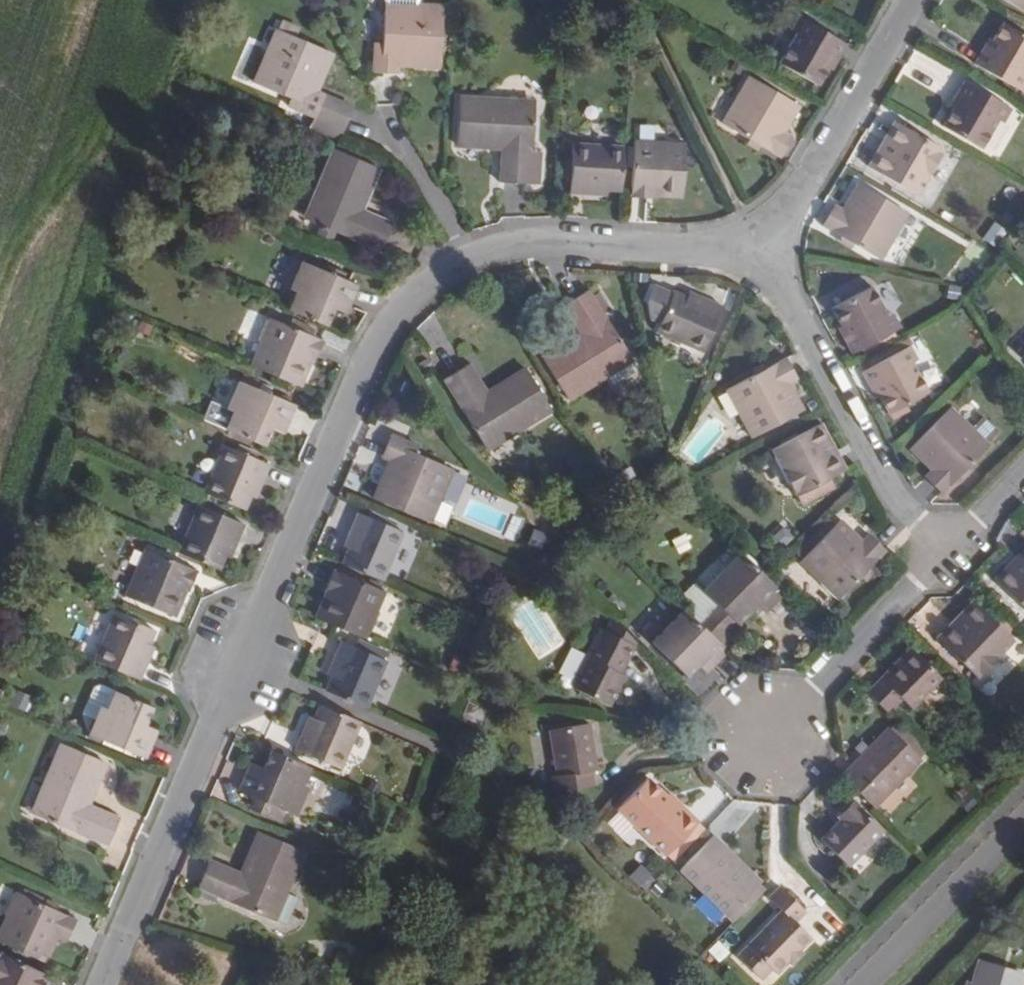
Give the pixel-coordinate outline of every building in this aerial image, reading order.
[(1023,9),(1023,0),(1008,0),(1023,9)] [(381,45),(373,44),(372,74),(397,75),(398,65),(439,67),(442,7),(384,2),(381,45)] [(834,61),(843,44),(797,15),(789,30),(794,33),(777,62),(814,84),(824,67),(829,58),(834,61)] [(296,26),(282,20),(277,31),(291,37),(296,26)] [(1005,22),(995,39),(990,48),(985,45),(975,62),(1021,90),(1023,85),(1023,34),(1005,22)] [(315,91),(331,54),(291,37),(277,31),(275,30),(252,85),(288,100),(286,106),(312,117),(308,128),(337,140),(351,109),(325,98),(326,96),(315,91)] [(995,39),(990,36),(985,45),(990,48),(995,39)] [(834,61),(829,58),(824,67),(828,70),(834,61)] [(780,128),(794,105),(749,77),(722,122),(776,154),(789,134),(780,128)] [(1010,107),(964,80),(954,96),(959,98),(954,107),(943,124),(979,146),(996,117),(1002,121),(1010,107)] [(959,98),(954,96),(949,104),(954,107),(959,98)] [(529,185),(534,102),(460,98),(455,146),(502,149),(500,184),(529,185)] [(901,123),(894,119),(875,148),(883,153),(901,123)] [(915,192),(942,148),(901,123),(883,153),(875,148),(867,162),(915,192)] [(683,198),(685,144),(633,142),(630,197),(652,199),(653,196),(683,198)] [(607,191),(622,192),(624,148),(572,144),(569,194),(600,196),(601,191),(607,191)] [(360,211),(378,168),(334,150),(304,220),(319,226),(336,233),(381,252),(392,225),(360,211)] [(531,154),(529,185),(537,186),(539,155),(531,154)] [(844,202),(835,197),(822,218),(876,251),(903,208),(858,180),(844,202)] [(991,198),(999,209),(1019,195),(1011,184),(991,198)] [(992,222),(983,241),(996,247),(1005,227),(992,222)] [(315,237),(331,243),(336,233),(319,226),(315,237)] [(889,261),(903,264),(906,244),(893,241),(889,261)] [(289,291),(295,294),(287,312),(325,328),(333,309),(335,305),(348,310),(358,286),(302,262),(289,291)] [(892,317),(877,286),(839,306),(848,324),(853,332),(847,335),(857,353),(905,327),(897,313),(892,317)] [(605,395),(639,373),(589,291),(563,306),(582,336),(542,360),(568,402),(598,383),(605,395)] [(704,353),(723,309),(692,296),(690,301),(685,298),(673,293),(655,332),(704,353)] [(348,310),(335,305),(333,309),(345,315),(348,310)] [(322,342),(271,320),(251,367),(301,389),(313,359),(315,358),(322,342)] [(847,335),(853,332),(848,324),(843,326),(847,335)] [(921,358),(913,345),(866,370),(875,388),(879,385),(884,393),(894,411),(931,392),(916,362),(921,358)] [(803,381),(791,359),(736,388),(758,433),(805,408),(793,386),(803,381)] [(487,394),(469,365),(444,381),(488,450),(551,411),(527,370),(487,394)] [(226,410),(233,414),(226,431),(263,447),(270,429),(272,424),(285,430),(295,406),(239,382),(226,410)] [(875,388),(880,395),(884,393),(879,385),(875,388)] [(969,429),(949,410),(912,448),(931,466),(924,472),(941,490),(986,445),(984,443),(969,429)] [(969,429),(984,443),(987,440),(989,442),(996,434),(996,432),(989,424),(987,426),(980,418),(969,429)] [(841,473),(824,441),(832,437),(825,422),(774,448),(799,495),(841,473)] [(270,429),(283,435),(285,430),(272,424),(270,429)] [(418,448),(390,436),(381,458),(390,463),(372,501),(429,525),(452,470),(416,454),(418,448)] [(841,473),(849,469),(832,437),(824,441),(841,473)] [(257,453),(238,445),(236,451),(255,458),(257,453)] [(236,451),(225,446),(204,495),(244,512),(250,498),(251,493),(257,494),(270,464),(255,458),(236,451)] [(832,478),(800,495),(805,503),(836,487),(832,478)] [(244,525),(199,506),(178,554),(218,571),(224,557),(226,553),(231,555),(244,525)] [(402,533),(357,515),(344,544),(348,546),(346,551),(341,564),(382,582),(402,533)] [(863,540),(844,522),(806,561),(843,597),(888,552),(870,534),(863,540)] [(187,591),(196,571),(146,549),(125,597),(174,618),(186,591),(187,591)] [(1010,563),(1016,569),(1023,561),(1023,549),(1010,563)] [(784,595),(743,553),(705,591),(698,585),(692,591),(742,639),(749,632),(739,624),(758,605),(767,613),(784,595)] [(1016,569),(1010,563),(998,576),(1023,601),(1023,561),(1016,569)] [(326,589),(327,591),(314,619),(365,640),(385,592),(334,570),(326,589)] [(729,652),(742,639),(692,591),(680,603),(729,652)] [(972,668),(1008,632),(974,598),(961,612),(968,618),(944,642),(972,668)] [(705,660),(713,668),(729,652),(680,603),(679,605),(686,612),(654,645),(688,678),(705,660)] [(944,642),(968,618),(961,612),(938,636),(944,642)] [(152,652),(147,651),(149,646),(154,631),(115,614),(93,662),(138,682),(152,652)] [(617,681),(638,640),(613,616),(607,628),(602,626),(574,685),(612,703),(622,683),(617,681)] [(330,679),(324,692),(365,709),(386,662),(341,642),(328,671),(333,674),(330,679)] [(916,650),(911,645),(882,676),(887,681),(916,650)] [(912,706),(942,675),(916,650),(887,681),(882,676),(867,691),(889,712),(903,697),(912,706)] [(88,735),(145,759),(155,735),(142,729),(144,725),(151,708),(114,692),(107,710),(100,707),(88,735)] [(476,728),(484,709),(468,702),(460,721),(476,728)] [(314,719),(312,724),(307,721),(294,750),(339,769),(360,723),(320,705),(314,719)] [(927,750),(898,721),(892,728),(921,756),(927,750)] [(598,769),(592,722),(551,727),(557,774),(553,775),(556,789),(595,784),(592,769),(598,769)] [(155,735),(157,731),(144,725),(142,729),(155,735)] [(921,756),(890,726),(843,775),(876,807),(883,799),(896,786),(923,758),(921,756)] [(87,805),(104,764),(60,745),(31,813),(108,846),(119,819),(87,805)] [(263,769),(260,772),(249,767),(238,792),(256,799),(282,811),(294,816),(306,787),(300,785),(308,767),(270,751),(263,769)] [(249,767),(260,772),(263,769),(250,764),(249,767)] [(690,807),(687,810),(670,794),(651,775),(621,806),(668,853),(702,819),(690,807)] [(896,786),(883,799),(895,811),(908,798),(896,786)] [(690,807),(673,790),(670,794),(687,810),(690,807)] [(850,865),(884,829),(853,798),(838,814),(843,818),(823,839),(850,865)] [(282,811),(256,799),(251,811),(277,822),(282,811)] [(259,832),(241,874),(209,861),(197,888),(274,921),(305,852),(259,832)] [(683,867),(731,915),(761,884),(725,849),(729,845),(716,833),(683,867)] [(761,884),(764,881),(729,845),(725,849),(761,884)] [(640,863),(631,875),(647,887),(656,876),(640,863)] [(731,915),(736,920),(769,886),(764,881),(761,884),(731,915)] [(799,922),(808,912),(784,888),(773,899),(785,910),(741,956),(758,973),(768,963),(779,974),(814,938),(799,922)] [(17,893),(0,932),(0,941),(46,962),(55,940),(66,944),(76,921),(17,893)] [(707,950),(720,961),(730,950),(718,938),(707,950)] [(0,953),(0,954),(0,984),(39,984),(44,973),(0,953)] [(1022,975),(979,961),(972,983),(967,982),(966,984),(1019,984),(1022,975)] [(51,977),(44,973),(39,984),(48,984),(51,977)]
